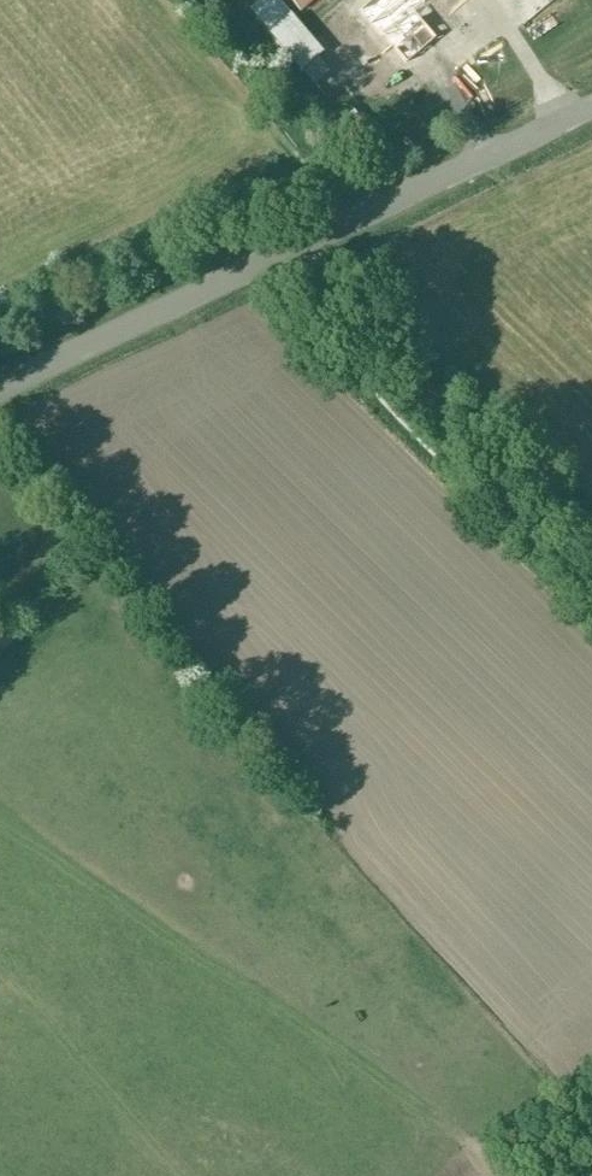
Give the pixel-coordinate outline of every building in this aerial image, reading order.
[(299,9),(310,0),(291,0),(299,9)] [(398,34),(370,0),(357,0),(322,30),(356,70),(351,74),(368,95),(404,65),(386,44),(398,34)] [(432,41),(459,18),(443,0),(398,0),(432,41)]
